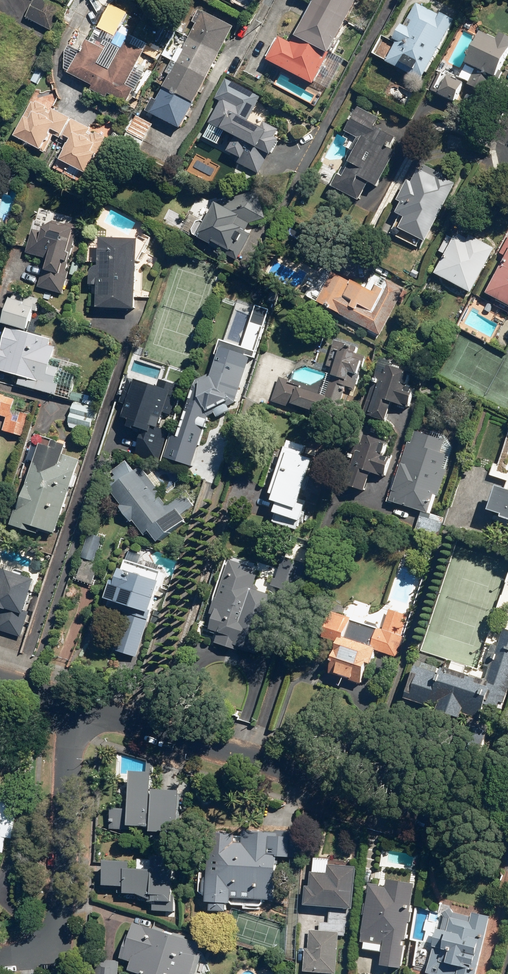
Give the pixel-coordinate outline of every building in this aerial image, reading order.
[(47,0),(32,0),(24,16),(53,31),(65,9),(47,0)] [(238,2),(252,9),(257,0),(239,0),(238,2)] [(280,37),(268,60),(315,85),(360,0),(315,0),(292,44),(280,37)] [(417,3),(405,26),(400,24),(392,40),(398,43),(388,63),(424,81),(454,21),(417,3)] [(129,13),(112,4),(99,27),(116,36),(129,13)] [(234,26),(204,11),(152,114),(182,129),(234,26)] [(483,33),(467,66),(476,70),(469,85),(485,93),(492,77),(498,80),(507,58),(507,39),(501,35),(498,40),(483,33)] [(146,50),(127,40),(121,51),(100,40),(97,44),(88,40),(70,73),(94,86),(92,90),(107,98),(109,94),(127,104),(135,89),(127,85),(146,50)] [(465,84),(448,76),(440,95),(456,102),(465,84)] [(245,92),(233,86),(227,97),(225,96),(211,124),(237,138),(229,153),(243,161),(251,146),(273,157),(281,140),(277,137),(281,129),(265,122),(262,127),(249,121),(257,106),(242,98),(245,92)] [(36,103),(33,102),(24,119),(25,120),(16,137),(43,151),(54,131),(62,135),(71,118),(54,109),(51,114),(47,112),(49,110),(47,109),(48,106),(37,100),(36,103)] [(347,132),(359,138),(353,150),(358,152),(345,178),(340,176),(334,188),(361,202),(370,184),(379,188),(397,152),(391,149),(397,138),(377,127),(381,118),(359,107),(347,132)] [(154,124),(137,115),(124,140),(141,149),(154,124)] [(63,139),(69,142),(55,169),(87,185),(109,141),(106,139),(107,136),(98,132),(95,136),(89,133),(92,128),(73,119),(63,139)] [(409,181),(399,202),(402,204),(397,214),(405,218),(400,229),(427,242),(456,185),(421,167),(413,183),(409,181)] [(259,192),(217,204),(199,238),(218,247),(216,251),(239,262),(253,234),(247,232),(250,225),(268,218),(259,192)] [(62,271),(64,261),(70,262),(78,231),(76,225),(69,223),(67,225),(53,221),(44,228),(42,232),(34,230),(27,253),(50,259),(48,266),(45,265),(39,288),(64,295),(70,273),(62,271)] [(496,249),(471,236),(469,240),(457,234),(454,239),(449,236),(440,252),(446,255),(435,274),(471,294),(496,249)] [(139,240),(101,238),(100,264),(93,264),(91,286),(99,286),(98,309),(136,310),(139,240)] [(507,258),(488,294),(507,305),(507,241),(501,254),(507,258)] [(384,289),(376,285),(372,293),(333,272),(317,301),(381,334),(405,290),(388,281),(384,289)] [(41,300),(12,291),(2,324),(28,331),(34,311),(38,312),(41,300)] [(8,328),(3,344),(0,343),(0,369),(1,369),(0,371),(21,377),(19,385),(56,396),(60,384),(55,383),(59,368),(51,366),(56,347),(50,346),(52,340),(8,328)] [(330,375),(333,376),(327,397),(293,386),(294,382),(281,378),(273,402),(292,408),(293,405),(336,419),(347,387),(350,388),(355,374),(361,376),(367,357),(357,354),(358,348),(336,341),(327,366),(332,368),(330,375)] [(211,374),(196,384),(178,436),(175,434),(167,458),(193,466),(209,417),(237,402),(251,357),(219,347),(211,374)] [(386,374),(378,371),(365,414),(387,420),(392,403),(410,408),(416,388),(408,386),(413,372),(389,365),(386,374)] [(172,390),(136,380),(124,418),(132,421),(129,430),(140,433),(137,446),(139,446),(136,457),(159,464),(170,430),(161,428),(172,390)] [(101,398),(73,391),(71,400),(98,407),(101,398)] [(15,400),(5,397),(6,394),(0,393),(0,415),(7,417),(4,431),(25,436),(31,413),(22,411),(20,422),(15,421),(16,417),(12,412),(15,400)] [(97,409),(75,403),(70,423),(91,429),(97,409)] [(413,443),(409,442),(390,501),(421,512),(414,532),(437,540),(444,519),(428,514),(434,494),(439,496),(448,469),(443,467),(447,455),(441,453),(445,440),(417,431),(413,443)] [(362,444),(359,443),(346,485),(366,491),(371,473),(386,477),(391,459),(384,457),(389,442),(365,435),(362,444)] [(270,494),(276,496),(273,502),(278,503),(275,513),(300,521),(307,501),(301,499),(315,460),(303,456),(307,446),(289,440),(270,494)] [(52,447),(42,444),(20,509),(18,508),(12,525),(39,534),(40,529),(56,534),(81,460),(64,455),(67,445),(54,441),(52,447)] [(161,492),(142,467),(111,490),(145,536),(151,532),(158,542),(187,521),(182,514),(197,503),(188,491),(167,506),(158,495),(161,492)] [(485,490),(478,514),(507,524),(507,497),(485,490)] [(104,538),(90,533),(82,558),(96,562),(104,538)] [(254,567),(230,560),(209,627),(212,630),(219,632),(216,643),(239,650),(240,646),(259,652),(277,596),(253,589),(257,575),(252,573),(254,567)] [(0,568),(0,630),(23,637),(31,611),(26,609),(36,579),(0,568)] [(161,582),(121,569),(117,582),(113,580),(107,599),(128,606),(114,650),(137,657),(161,582)] [(383,630),(337,615),(330,637),(340,641),(329,673),(362,684),(368,663),(372,665),(377,650),(397,657),(404,636),(401,635),(407,615),(390,609),(383,630)] [(444,666),(442,674),(417,666),(407,698),(428,705),(429,702),(440,705),(439,710),(461,717),(463,712),(481,718),(485,703),(503,709),(507,692),(507,630),(504,628),(488,680),(444,666)] [(181,790),(154,789),(153,813),(150,813),(152,772),(132,771),(130,809),(111,808),(110,829),(128,830),(128,825),(150,826),(150,824),(152,824),(151,831),(178,832),(181,790)] [(1,852),(5,853),(8,838),(16,839),(20,816),(12,815),(14,803),(0,801),(0,860),(1,852)] [(236,834),(203,832),(201,890),(207,896),(207,902),(212,902),(211,911),(228,912),(228,903),(232,903),(233,898),(277,900),(278,856),(299,857),(300,830),(277,829),(277,832),(245,831),(244,843),(236,842),(236,834)] [(154,869),(132,868),(132,861),(105,860),(104,885),(125,886),(125,893),(138,894),(154,900),(153,910),(176,911),(177,894),(173,894),(175,858),(154,857),(154,869)] [(309,947),(306,947),(304,970),(337,973),(340,935),(347,935),(347,925),(353,926),(357,865),(329,863),(329,873),(312,872),(311,885),(307,885),(305,904),(331,906),(330,921),(322,920),(321,929),(311,928),(309,947)] [(387,886),(371,884),(362,941),(385,944),(382,963),(404,967),(416,882),(388,878),(387,886)] [(439,927),(428,971),(439,973),(477,973),(491,915),(474,911),(473,915),(456,911),(453,906),(444,911),(447,916),(443,929),(439,927)] [(135,922),(131,935),(129,934),(121,957),(132,961),(129,969),(145,973),(197,973),(206,944),(135,922)] [(97,958),(96,973),(120,973),(121,959),(97,958)]
